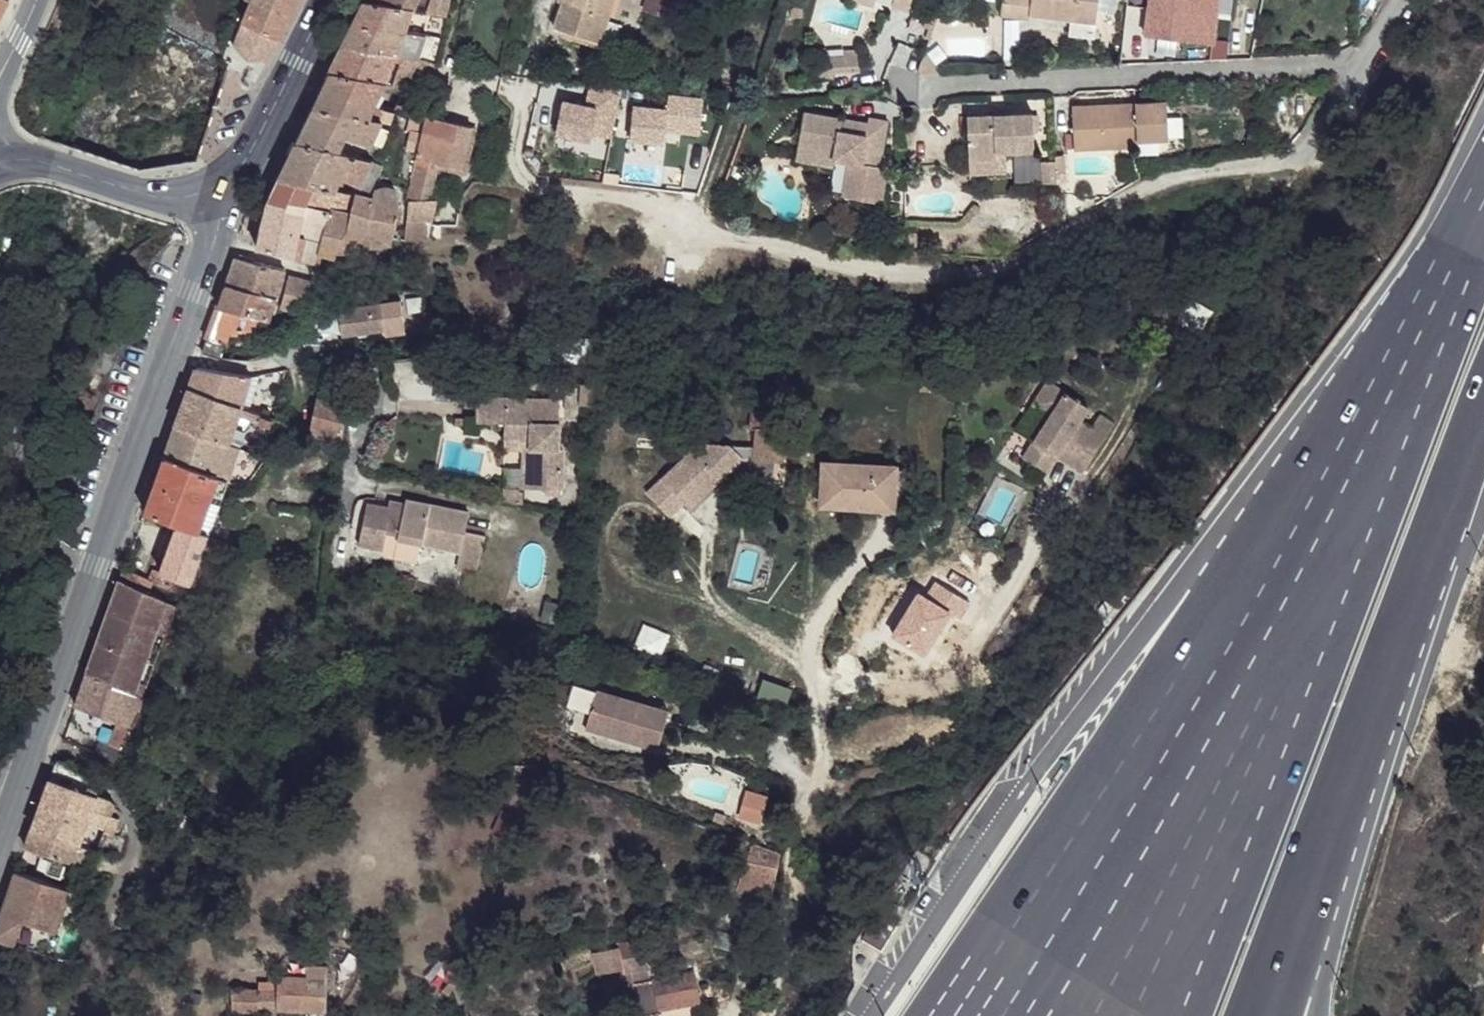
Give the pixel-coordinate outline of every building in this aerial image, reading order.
[(9,0),(0,0),(0,16),(9,0)] [(236,45),(267,60),(299,0),(253,0),(246,20),(236,45)] [(367,1),(418,11),(422,11),(425,0),(367,0),(367,1)] [(429,13),(431,13),(449,17),(453,0),(433,0),(429,13)] [(552,27),(596,41),(609,0),(561,0),(552,27)] [(653,0),(634,0),(629,17),(649,24),(656,1),(653,0)] [(891,9),(909,14),(913,0),(894,0),(891,9)] [(996,11),(1019,17),(1023,0),(998,0),(996,11)] [(1023,12),(1088,26),(1095,0),(1025,0),(1023,12)] [(1098,8),(1115,9),(1115,0),(1098,0),(1098,8)] [(367,1),(357,21),(421,34),(423,24),(416,22),(418,11),(367,1)] [(431,13),(426,35),(429,35),(444,39),(449,17),(431,13)] [(357,21),(345,45),(398,55),(407,57),(427,61),(428,56),(424,53),(429,35),(426,35),(421,34),(357,21)] [(428,56),(427,61),(438,65),(444,39),(429,35),(424,53),(428,56)] [(345,45),(333,71),(383,83),(398,55),(345,45)] [(815,46),(818,77),(832,76),(831,71),(828,71),(826,54),(825,45),(815,46)] [(826,54),(828,71),(831,71),(849,69),(855,46),(842,48),(842,52),(826,54)] [(855,46),(849,69),(858,69),(855,46)] [(407,57),(394,85),(432,96),(438,65),(427,61),(407,57)] [(333,71),(314,107),(366,118),(372,106),(383,83),(333,71)] [(1163,91),(1070,96),(1072,139),(1129,136),(1130,144),(1149,143),(1149,129),(1164,128),(1163,91)] [(965,107),(967,148),(994,148),(994,142),(1004,141),(1031,140),(1030,103),(965,107)] [(314,107),(298,143),(339,152),(345,137),(371,147),(385,109),(372,106),(366,118),(314,107)] [(410,134),(406,152),(418,155),(427,120),(419,118),(413,117),(410,116),(407,132),(410,134)] [(418,155),(417,160),(440,165),(462,171),(474,129),(428,116),(427,120),(418,155)] [(825,157),(834,125),(803,116),(794,148),(825,157)] [(828,157),(827,161),(881,168),(873,164),(882,132),(865,126),(862,133),(860,142),(848,138),(851,129),(834,125),(825,157),(828,157)] [(851,129),(848,138),(860,142),(862,133),(851,129)] [(967,148),(968,165),(1004,163),(1004,141),(994,142),(994,148),(967,148)] [(298,143),(280,178),(335,191),(335,188),(337,181),(360,185),(373,160),(339,152),(298,143)] [(794,148),(789,163),(821,171),(824,172),(827,164),(827,161),(824,161),(825,157),(794,148)] [(1052,148),(1038,149),(1040,174),(1053,173),(1052,148)] [(412,179),(410,190),(431,195),(440,165),(417,160),(412,179)] [(841,168),(831,201),(868,213),(881,168),(827,161),(836,164),(836,167),(841,168)] [(266,207),(256,247),(316,260),(319,252),(335,255),(337,250),(361,249),(361,244),(392,242),(401,212),(400,203),(399,197),(396,192),(391,187),(386,186),(382,186),(377,190),(374,195),(373,197),(356,193),(335,188),(335,191),(280,178),(266,207)] [(410,190),(406,202),(409,202),(430,202),(431,195),(410,190)] [(409,202),(406,237),(428,239),(438,202),(430,202),(409,202)] [(234,255),(225,283),(275,296),(287,275),(241,257),(234,255)] [(287,275),(277,305),(295,311),(313,301),(318,283),(292,275),(287,275)] [(225,283),(206,341),(221,345),(224,336),(255,328),(262,318),(267,309),(275,296),(225,283)] [(340,317),(339,322),(358,324),(356,340),(378,343),(379,339),(399,341),(402,319),(350,312),(340,317)] [(339,322),(337,336),(356,340),(358,324),(339,322)] [(378,343),(377,347),(397,349),(399,341),(379,339),(378,343)] [(206,341),(201,353),(216,359),(221,345),(206,341)] [(194,369),(187,388),(241,407),(252,375),(194,369)] [(1040,378),(1027,403),(1045,413),(1020,458),(1045,471),(1054,456),(1081,471),(1097,444),(1069,427),(1076,415),(1084,402),(1040,378)] [(187,388),(175,424),(228,443),(235,427),(238,417),(252,421),(254,414),(241,407),(187,388)] [(320,392),(311,435),(343,446),(350,396),(320,392)] [(532,456),(531,494),(563,497),(567,454),(564,453),(565,403),(477,400),(477,424),(506,426),(506,444),(525,444),(525,455),(532,456)] [(261,409),(259,415),(262,416),(268,417),(270,412),(261,409)] [(752,410),(750,426),(787,430),(788,414),(752,410)] [(1076,415),(1069,427),(1097,444),(1104,432),(1076,415)] [(273,420),(268,417),(262,416),(259,425),(270,429),(273,420)] [(175,424),(163,458),(217,477),(232,483),(238,465),(233,464),(240,447),(228,443),(175,424)] [(683,501),(688,506),(743,457),(715,426),(644,490),(667,515),(683,501)] [(756,427),(753,458),(784,461),(787,430),(756,427)] [(506,444),(505,454),(525,455),(525,444),(506,444)] [(525,455),(523,495),(531,496),(531,494),(532,456),(525,455)] [(163,458),(146,509),(211,531),(214,521),(203,517),(217,477),(163,458)] [(823,462),(820,506),(860,509),(893,510),(895,484),(896,467),(823,462)] [(896,467),(895,484),(902,486),(905,486),(907,468),(896,467)] [(407,505),(398,541),(423,548),(462,556),(467,533),(471,518),(408,501),(407,505)] [(392,512),(387,536),(398,541),(407,505),(391,502),(389,511),(392,512)] [(367,506),(362,529),(387,536),(392,512),(389,511),(367,506)] [(223,537),(168,519),(160,544),(153,568),(186,581),(204,587),(223,537)] [(362,529),(359,547),(383,553),(387,536),(362,529)] [(490,539),(467,533),(462,556),(459,569),(482,575),(490,539)] [(398,541),(396,550),(421,557),(423,548),(398,541)] [(153,568),(148,568),(148,581),(183,593),(186,581),(153,568)] [(146,591),(120,581),(116,594),(89,672),(136,691),(163,602),(146,591)] [(659,659),(668,633),(642,624),(633,649),(659,659)] [(136,691),(89,672),(85,685),(79,705),(131,725),(146,694),(136,691)] [(672,711),(604,688),(591,724),(659,749),(672,711)] [(99,739),(94,752),(114,767),(121,748),(99,739)] [(93,782),(57,758),(54,770),(52,778),(90,793),(93,782)] [(90,793),(52,778),(43,804),(34,828),(75,843),(90,793)] [(742,786),(737,813),(760,818),(766,790),(742,786)] [(113,804),(90,793),(75,843),(95,850),(102,832),(113,834),(118,819),(109,814),(113,804)] [(75,843),(34,828),(30,836),(26,845),(76,869),(88,870),(95,850),(75,843)] [(781,850),(752,841),(738,890),(770,898),(781,850)] [(17,873),(7,902),(0,924),(0,934),(46,951),(69,891),(17,873)] [(94,900),(69,891),(46,951),(74,955),(94,900)] [(613,951),(593,953),(598,972),(618,969),(629,967),(654,966),(652,941),(615,946),(613,951)] [(274,988),(230,989),(230,1004),(322,1006),(322,963),(304,962),(303,974),(273,973),(274,988)] [(618,969),(622,1001),(633,1001),(635,1015),(663,1015),(663,1010),(677,1009),(674,982),(636,988),(629,967),(618,969)] [(700,979),(674,982),(677,1009),(703,1005),(700,979)]
